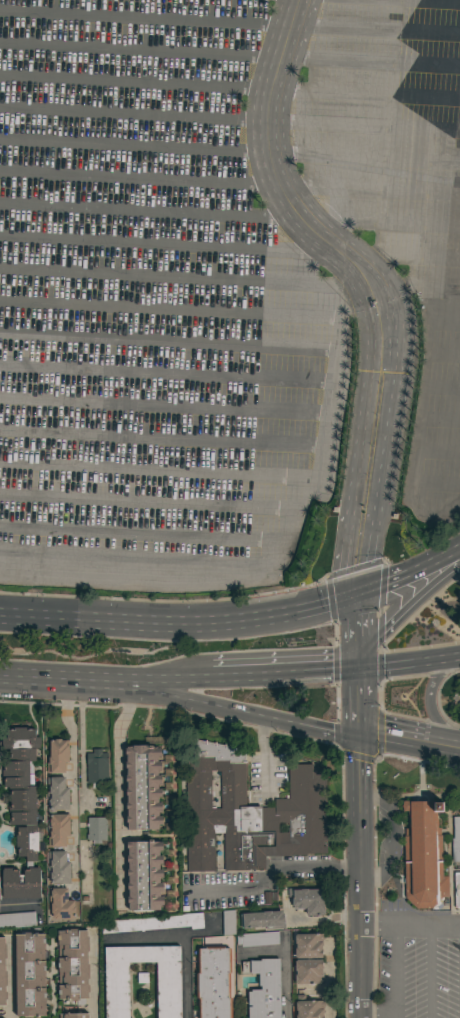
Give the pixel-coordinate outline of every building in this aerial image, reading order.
[(36,761),(33,761),(33,787),(36,787),(37,815),(43,815),(43,824),(37,824),(37,832),(42,832),(42,842),(45,842),(45,852),(38,852),(38,861),(34,861),(34,862),(33,862),(33,868),(39,868),(39,870),(41,870),(41,898),(3,899),(2,869),(14,868),(14,871),(19,871),(19,875),(24,875),(24,871),(27,871),(26,857),(18,857),(18,848),(16,848),(16,835),(18,835),(18,828),(26,828),(26,825),(10,825),(9,819),(11,819),(11,813),(9,813),(9,806),(11,806),(11,787),(5,787),(5,781),(2,781),(2,768),(5,768),(5,762),(14,761),(14,759),(8,759),(8,745),(2,745),(2,731),(5,731),(5,728),(28,728),(28,729),(36,729),(36,737),(41,737),(41,745),(40,745),(40,748),(36,748),(36,761)] [(49,741),(54,741),(54,739),(61,739),(61,741),(66,740),(66,745),(68,745),(69,762),(65,762),(65,773),(47,773),(47,757),(50,757),(49,741)] [(185,757),(194,757),(194,740),(245,750),(246,807),(275,807),(275,799),(289,799),(288,765),(311,765),(311,767),(325,767),(327,853),(298,854),(298,855),(264,856),(265,869),(249,869),(249,870),(224,871),(223,833),(214,833),(215,871),(187,872),(185,757)] [(125,748),(126,748),(126,747),(128,747),(128,746),(149,745),(149,747),(157,747),(157,748),(161,748),(161,757),(157,757),(157,762),(161,762),(161,770),(158,770),(158,775),(161,775),(161,784),(158,784),(158,789),(162,789),(162,798),(158,798),(158,803),(162,803),(162,811),(158,811),(158,816),(162,816),(162,825),(158,825),(158,830),(126,830),(125,748)] [(86,753),(93,753),(93,749),(101,749),(101,753),(108,753),(108,783),(87,783),(86,753)] [(69,810),(55,811),(55,814),(68,814),(68,819),(69,819),(70,836),(66,836),(66,847),(48,847),(48,831),(51,831),(51,826),(50,826),(50,819),(51,819),(51,817),(48,817),(47,808),(50,808),(50,806),(49,806),(49,799),(50,799),(50,792),(47,792),(47,777),(65,777),(65,788),(69,788),(69,810)] [(448,897),(442,897),(439,901),(439,903),(441,905),(437,909),(434,909),(432,908),(416,909),(405,898),(403,836),(405,836),(405,829),(407,829),(407,811),(402,811),(402,801),(410,801),(410,802),(435,801),(435,803),(442,802),(443,813),(437,813),(437,828),(440,828),(440,835),(441,835),(442,876),(448,876),(448,897)] [(453,817),(459,817),(459,862),(457,862),(457,867),(454,867),(454,862),(452,862),(451,838),(453,838),(453,817)] [(88,818),(106,818),(106,840),(101,841),(101,844),(92,844),(92,841),(88,841),(88,839),(87,839),(87,835),(88,835),(88,818)] [(126,843),(162,842),(163,851),(159,851),(159,856),(163,856),(163,865),(159,865),(159,870),(162,869),(163,878),(159,878),(159,883),(163,883),(163,892),(160,892),(160,897),(163,897),(163,906),(160,906),(160,910),(127,911),(126,843)] [(70,884),(52,884),(52,880),(50,880),(50,874),(48,874),(48,852),(66,851),(66,862),(70,862),(70,884)] [(67,901),(74,901),(74,906),(76,906),(76,918),(52,918),(52,898),(49,898),(48,888),(67,888),(67,901)] [(306,916),(306,908),(305,908),(305,909),(298,909),(292,909),(292,899),(293,899),(293,897),(288,897),(288,889),(295,888),(295,890),(324,889),(324,915),(306,916)] [(222,911),(234,910),(235,935),(223,935),(222,911)] [(266,930),(265,927),(243,929),(243,927),(241,928),(240,915),(242,915),(242,914),(282,911),(282,914),(283,914),(283,916),(284,916),(285,928),(266,930)] [(36,926),(0,929),(0,915),(35,912),(36,926)] [(102,934),(101,922),(202,913),(203,929),(191,930),(191,926),(102,934)] [(88,999),(85,999),(85,1005),(79,1005),(79,1001),(68,1002),(68,1000),(59,1000),(58,932),(69,932),(69,929),(78,929),(78,931),(87,931),(88,999)] [(241,947),(241,945),(237,945),(236,936),(241,935),(241,934),(278,932),(278,944),(241,947)] [(15,935),(24,935),(24,933),(33,933),(33,935),(45,935),(46,1003),(45,1003),(45,1016),(16,1017),(15,935)] [(296,959),(296,944),(295,944),(295,935),(296,935),(296,934),(322,934),(322,936),(323,936),(324,940),(322,940),(322,958),(296,959)] [(180,947),(181,1017),(157,1017),(157,963),(129,963),(129,1017),(106,1017),(105,948),(180,947)] [(231,998),(232,1017),(198,1017),(198,998),(196,999),(196,974),(198,974),(197,949),(206,949),(206,947),(224,947),(224,949),(230,949),(231,973),(229,973),(230,998),(231,998)] [(279,959),(280,1017),(248,1017),(248,1007),(251,1007),(251,1005),(248,1005),(248,992),(251,992),(251,990),(261,990),(261,986),(259,986),(259,974),(239,975),(239,972),(242,972),(242,961),(260,961),(260,959),(279,959)] [(295,975),(296,975),(296,974),(295,974),(295,971),(296,971),(296,970),(295,970),(295,961),(296,961),(296,960),(322,960),(322,974),(323,974),(323,977),(324,979),(324,981),(323,983),(323,984),(296,984),(295,984),(295,975)] [(323,1010),(323,1017),(296,1017),(296,1015),(297,1015),(297,1013),(296,1013),(296,1002),(297,1002),(297,995),(304,995),(305,1001),(323,1001),(325,1003),(325,1006),(323,1007),(324,1010),(323,1010)]
